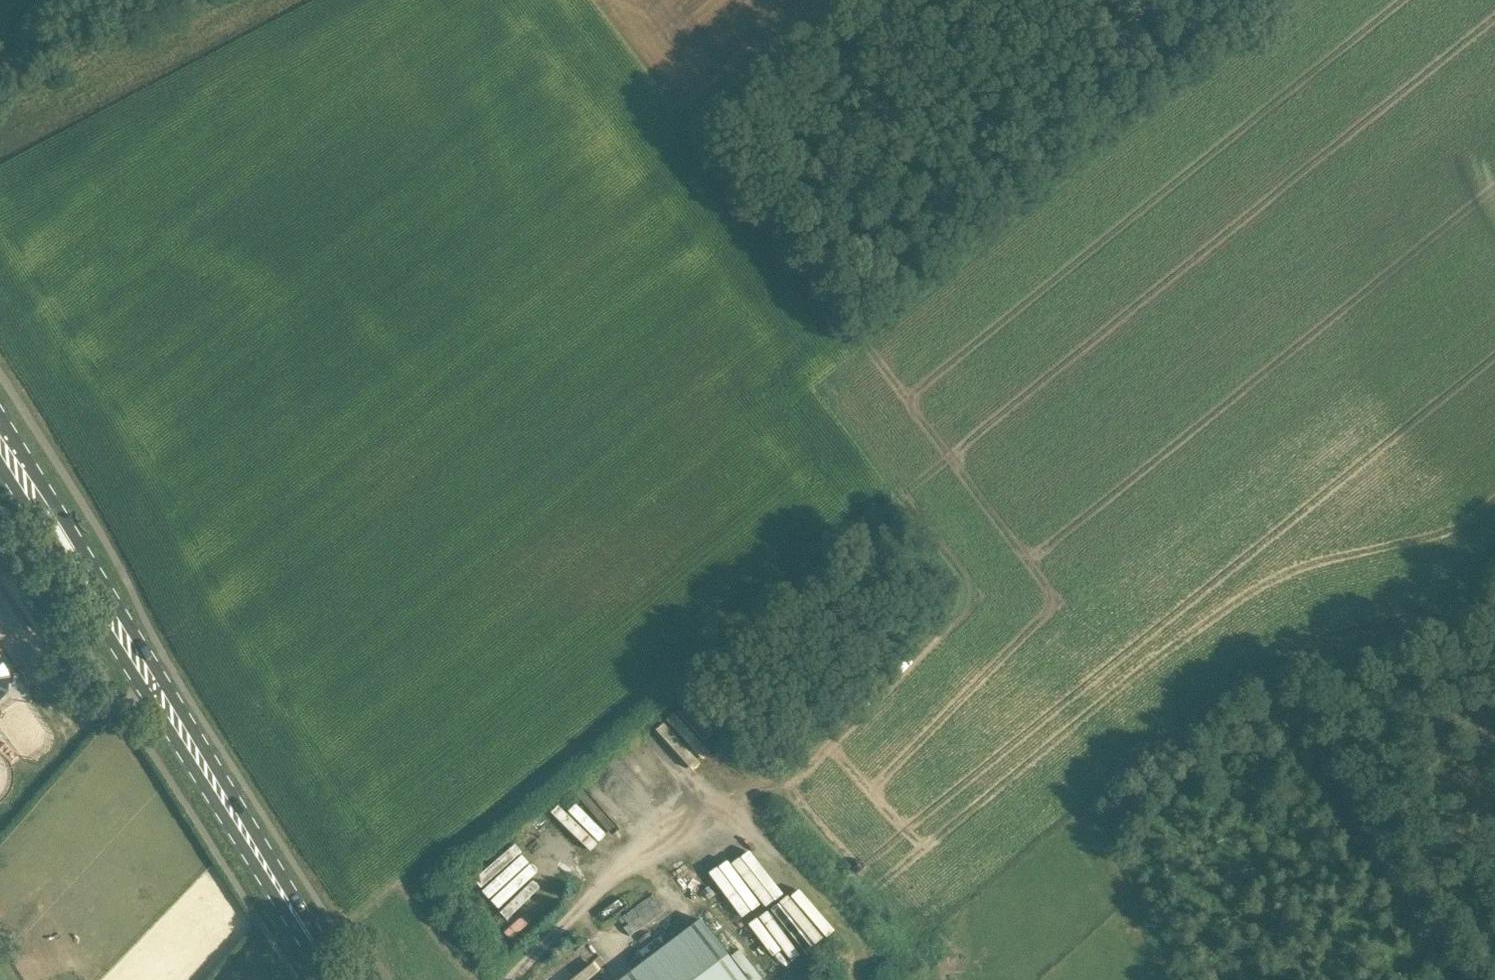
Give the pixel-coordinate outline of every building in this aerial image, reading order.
[(587,784),(622,826),(645,805),(653,815),(661,809),(650,796),(660,788),(627,749),(617,757),(627,768),(614,778),(606,768),(587,784)] [(573,804),(567,812),(600,837),(606,829),(573,804)] [(513,842),(472,881),(507,917),(540,886),(531,876),(538,869),(513,842)] [(789,891),(749,924),(785,967),(825,934),(789,891)] [(699,919),(619,979),(746,979),(699,919)]
